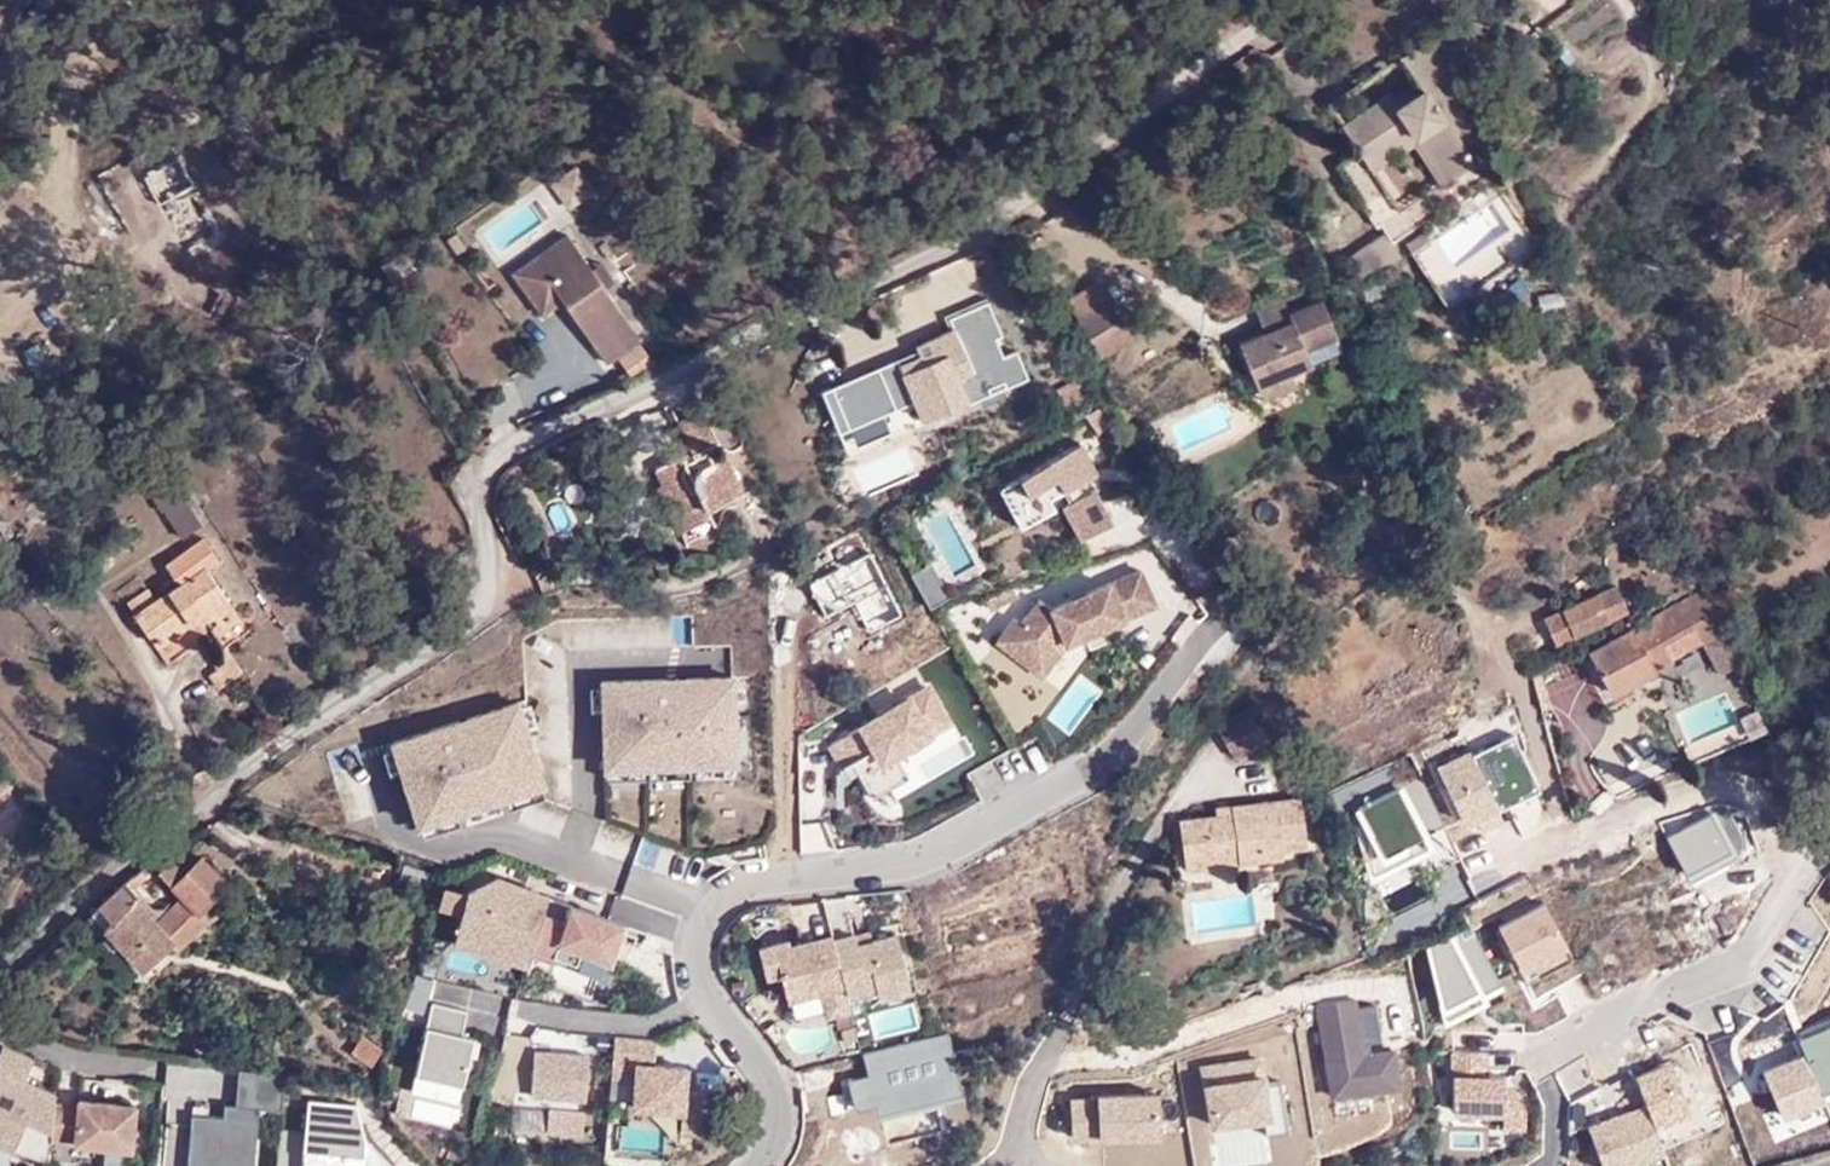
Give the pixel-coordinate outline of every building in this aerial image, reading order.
[(1481,125),(1424,38),(1403,51),(1423,83),(1396,101),(1389,90),(1342,121),(1359,146),(1371,165),(1413,137),(1439,177),(1470,157),(1459,140),(1481,125)] [(1371,165),(1359,146),(1333,163),(1372,224),(1377,222),(1389,240),(1452,199),(1438,178),(1397,205),(1371,165)] [(528,294),(549,281),(533,259),(568,235),(554,215),(499,252),(528,294)] [(1474,286),(1439,237),(1436,232),(1413,249),(1450,302),(1474,286)] [(533,259),(549,281),(592,342),(626,319),(589,266),(568,235),(533,259)] [(391,255),(379,261),(392,280),(403,272),(391,255)] [(589,266),(604,287),(616,279),(601,258),(589,266)] [(1097,277),(1065,295),(1098,353),(1130,335),(1097,277)] [(1280,295),(1253,306),(1263,332),(1290,321),(1287,313),(1280,295)] [(1263,332),(1237,342),(1254,385),(1288,371),(1309,363),(1303,349),(1335,336),(1321,300),(1287,313),(1290,321),(1263,332)] [(902,318),(916,347),(954,329),(940,301),(902,318)] [(974,372),(954,330),(916,347),(922,360),(900,370),(922,419),(967,398),(958,379),(974,372)] [(1288,371),(1254,385),(1259,399),(1294,386),(1288,371)] [(729,467),(723,455),(715,459),(708,443),(715,439),(701,410),(679,421),(692,448),(655,466),(663,482),(670,478),(683,505),(701,496),(705,505),(739,489),(729,467)] [(1096,438),(1020,477),(1035,506),(1078,485),(1083,494),(1084,498),(1077,501),(1095,535),(1127,518),(1110,484),(1099,490),(1093,477),(1111,468),(1096,438)] [(739,447),(723,455),(729,467),(745,459),(739,447)] [(1020,477),(1014,480),(1034,520),(1083,494),(1078,485),(1035,506),(1020,477)] [(673,530),(709,513),(705,505),(701,496),(683,505),(670,478),(663,482),(652,487),(673,530)] [(162,509),(180,497),(184,494),(172,479),(153,495),(162,509)] [(185,532),(187,532),(199,524),(180,497),(162,509),(185,532)] [(963,581),(983,569),(948,513),(929,525),(963,581)] [(220,627),(238,615),(205,568),(217,559),(202,537),(165,564),(177,585),(154,601),(146,588),(125,603),(155,644),(199,613),(206,621),(212,615),(220,627)] [(928,601),(950,590),(932,555),(910,566),(928,601)] [(1029,624),(1019,652),(1049,663),(1053,651),(1068,657),(1074,641),(1092,633),(1097,645),(1117,636),(1112,624),(1165,601),(1150,567),(1097,589),(1099,595),(1085,602),(1082,596),(1062,605),(1048,599),(1037,627),(1029,624)] [(1633,612),(1624,586),(1550,613),(1559,640),(1633,612)] [(1097,589),(1082,596),(1085,602),(1099,595),(1097,589)] [(1731,636),(1710,591),(1593,651),(1614,697),(1679,666),(1670,646),(1701,630),(1710,647),(1731,636)] [(241,619),(238,615),(220,627),(223,630),(241,619)] [(1063,667),(1068,657),(1053,651),(1049,663),(1063,669),(1063,667)] [(735,671),(600,675),(604,759),(739,760),(735,671)] [(936,686),(838,741),(850,764),(842,768),(843,783),(852,783),(867,774),(878,795),(915,774),(901,750),(955,720),(936,686)] [(520,692),(388,732),(413,817),(547,778),(520,692)] [(1264,741),(1247,709),(1215,728),(1232,760),(1264,741)] [(1511,819),(1478,749),(1445,765),(1474,827),(1486,821),(1489,829),(1511,819)] [(1429,773),(1362,807),(1374,861),(1414,840),(1420,853),(1422,852),(1425,856),(1430,867),(1442,861),(1445,868),(1468,856),(1429,773)] [(1179,823),(1184,857),(1237,851),(1238,858),(1278,852),(1277,844),(1302,841),(1297,798),(1213,808),(1215,819),(1179,823)] [(1414,840),(1374,861),(1378,880),(1425,856),(1422,852),(1420,853),(1414,840)] [(1237,851),(1184,857),(1184,869),(1238,863),(1238,858),(1237,851)] [(120,888),(92,915),(137,969),(169,943),(173,948),(206,919),(199,910),(226,886),(201,856),(182,872),(171,858),(155,870),(181,897),(158,916),(139,895),(131,899),(120,888)] [(503,876),(473,888),(463,920),(486,927),(482,941),(533,957),(537,944),(547,911),(550,902),(521,892),(522,882),(503,876)] [(553,894),(522,882),(521,892),(550,902),(553,894)] [(1552,901),(1506,924),(1527,965),(1573,942),(1552,901)] [(629,921),(576,902),(570,920),(547,911),(537,944),(560,952),(561,950),(583,958),(588,946),(617,956),(629,921)] [(486,927),(463,920),(458,934),(482,941),(486,927)] [(583,958),(561,950),(560,952),(616,972),(627,941),(629,942),(636,924),(629,921),(617,956),(588,946),(583,958)] [(1508,982),(1477,922),(1433,945),(1446,1001),(1472,987),(1474,991),(1486,985),(1489,992),(1508,982)] [(862,941),(878,938),(875,928),(860,932),(862,941)] [(860,930),(839,936),(852,990),(881,983),(884,994),(916,986),(902,931),(878,938),(862,941),(860,932),(860,930)] [(793,937),(764,945),(771,971),(786,968),(792,994),(827,986),(831,1001),(853,995),(852,990),(839,936),(837,932),(794,943),(793,937)] [(1493,995),(1510,986),(1508,982),(1489,992),(1486,985),(1474,991),(1472,987),(1446,1001),(1451,1024),(1496,1000),(1493,995)] [(853,995),(831,1001),(834,1012),(856,1006),(853,995)] [(438,999),(421,1069),(468,1081),(479,1033),(468,1031),(473,1007),(438,999)] [(827,1025),(788,1029),(790,1050),(829,1046),(827,1025)] [(658,1036),(621,1033),(617,1072),(641,1074),(638,1103),(687,1108),(685,1128),(708,1130),(712,1090),(690,1087),(693,1064),(659,1062),(662,1037),(658,1036)] [(4,1046),(0,1055),(0,1146),(12,1151),(53,1160),(54,1158),(56,1137),(60,1100),(61,1090),(29,1080),(36,1057),(4,1046)] [(562,1050),(540,1048),(536,1090),(591,1096),(595,1053),(576,1051),(576,1058),(565,1057),(566,1050),(562,1050)] [(1509,1125),(1531,1125),(1531,1105),(1522,1087),(1512,1087),(1512,1075),(1495,1075),(1494,1051),(1461,1051),(1460,1110),(1510,1111),(1509,1125)] [(950,1055),(840,1080),(849,1117),(960,1088),(950,1055)] [(1652,1102),(1660,1123),(1696,1109),(1678,1061),(1642,1075),(1652,1102)] [(197,1110),(196,1122),(173,1119),(173,1121),(169,1154),(232,1161),(231,1165),(258,1165),(264,1105),(288,1107),(292,1071),(245,1067),(241,1102),(230,1101),(229,1114),(213,1111),(197,1110)] [(1219,1119),(1254,1132),(1267,1098),(1232,1085),(1219,1119)] [(308,1092),(301,1165),(400,1165),(367,1132),(358,1096),(308,1092)] [(84,1102),(60,1100),(56,1137),(136,1145),(141,1102),(101,1098),(101,1106),(93,1105),(94,1097),(85,1096),(84,1102)] [(101,1098),(94,1097),(93,1105),(101,1106),(101,1098)] [(197,1110),(213,1111),(214,1103),(198,1101),(197,1110)] [(1652,1102),(1594,1124),(1610,1165),(1623,1165),(1669,1149),(1660,1123),(1652,1102)] [(588,1131),(590,1107),(555,1104),(553,1128),(588,1131)] [(173,1121),(165,1120),(161,1153),(169,1154),(173,1121)] [(169,1154),(168,1162),(192,1164),(192,1165),(231,1165),(232,1161),(169,1154)]
